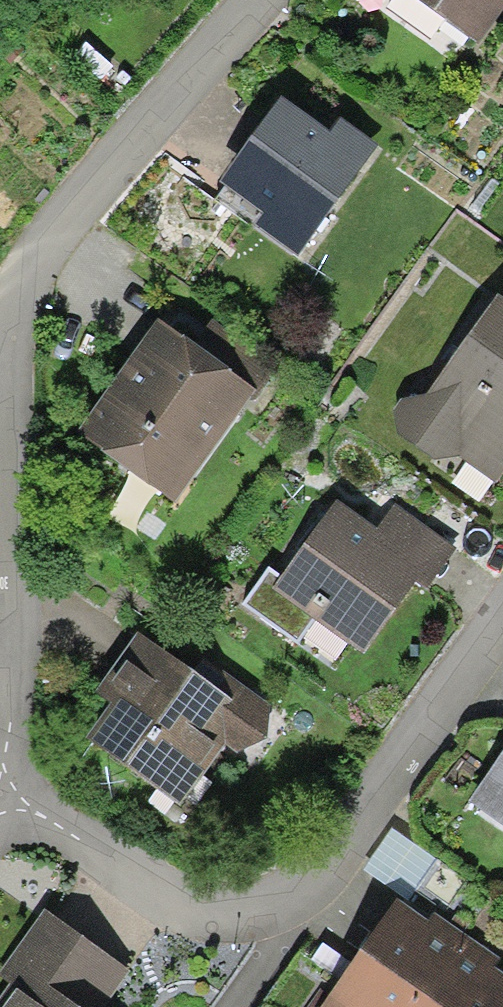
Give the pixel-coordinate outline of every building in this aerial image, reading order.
[(477,46),(502,8),(502,0),(414,0),(477,46)] [(329,142),(275,105),(218,186),(264,218),(258,227),(301,257),(373,152),(339,128),(329,142)] [(491,301),(427,399),(399,403),(393,414),(397,438),(437,462),(457,458),(499,485),(502,479),(502,309),(491,301)] [(204,325),(185,352),(152,328),(75,433),(174,505),(270,374),(204,325)] [(399,513),(381,538),(338,507),(285,582),(270,571),(244,608),(295,644),(313,618),(367,657),(415,589),(429,598),(460,555),(399,513)] [(191,672),(133,633),(92,694),(107,703),(85,737),(181,801),(220,742),(241,756),(276,704),(203,655),(191,672)] [(462,812),(502,841),(502,755),(462,812)] [(406,886),(427,850),(401,835),(380,872),(406,886)] [(392,904),(320,1006),(416,1006),(465,937),(433,914),(424,927),(392,904)] [(0,1006),(100,1006),(122,976),(37,915),(0,966),(0,997),(4,1000),(0,1006)] [(465,937),(416,1006),(502,1006),(502,979),(491,971),(499,961),(465,937)]
